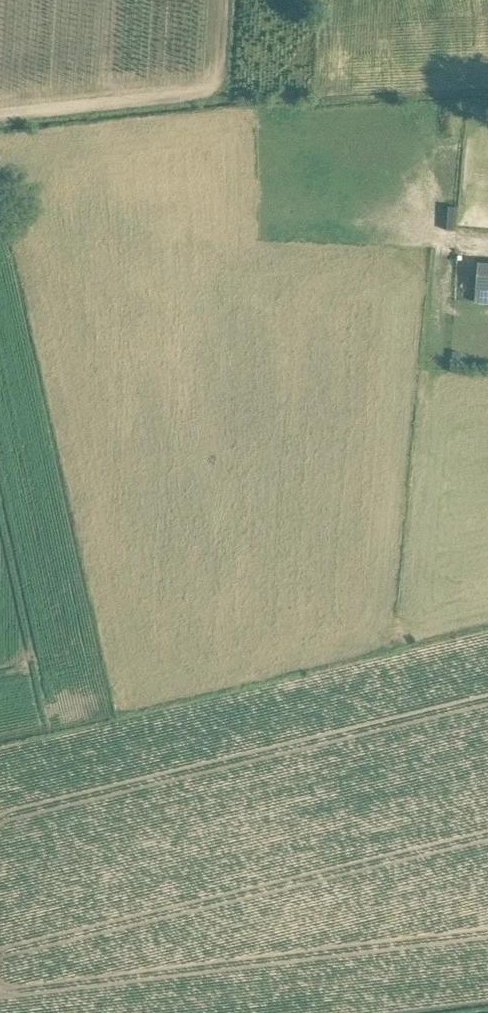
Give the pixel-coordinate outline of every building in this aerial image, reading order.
[(470,261),(468,302),(487,303),(487,262),(470,261)]
